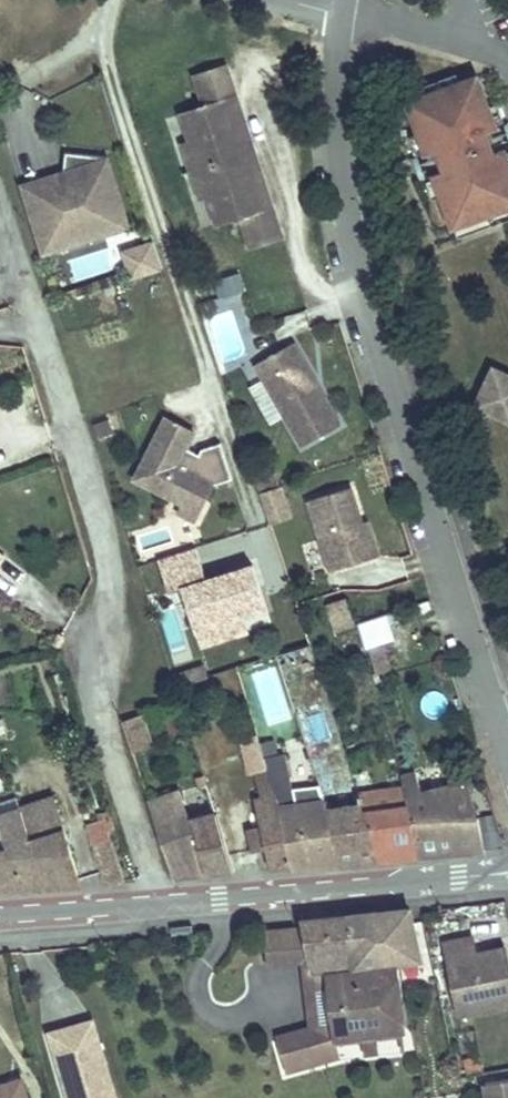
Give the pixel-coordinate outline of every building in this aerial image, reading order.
[(241,217),(250,247),(282,237),(272,205),(262,208),(227,100),(237,97),(227,66),(195,76),(205,106),(181,114),(190,140),(208,198),(217,224),(241,217)] [(458,238),(507,220),(507,163),(503,150),(492,154),(489,148),(492,147),(489,139),(487,140),(484,133),(495,129),(477,78),(409,103),(428,154),(439,150),(441,156),(439,157),(442,165),(444,164),(446,170),(435,175),(458,238)] [(237,97),(227,100),(262,208),(272,205),(237,97)] [(190,140),(181,143),(200,201),(208,198),(190,140)] [(43,179),(19,186),(41,255),(109,234),(101,209),(108,159),(65,152),(63,173),(62,184),(46,189),(43,179)] [(129,228),(108,159),(101,209),(109,234),(129,228)] [(43,179),(46,189),(62,184),(63,173),(43,179)] [(154,242),(134,249),(142,275),(162,269),(154,242)] [(134,249),(123,252),(132,279),(142,275),(134,249)] [(238,274),(219,280),(225,297),(244,290),(238,274)] [(294,343),(255,365),(302,448),(341,426),(322,392),(318,394),(311,382),(315,380),(294,343)] [(493,368),(476,406),(507,421),(507,375),(493,368)] [(315,380),(311,382),(318,394),(322,392),(315,380)] [(191,508),(206,502),(215,485),(233,479),(221,443),(202,449),(199,455),(186,448),(194,433),(166,419),(135,479),(184,504),(191,508)] [(109,420),(95,425),(100,438),(114,433),(109,420)] [(257,483),(261,493),(277,488),(274,478),(257,483)] [(277,488),(261,493),(269,518),(289,511),(281,487),(277,488)] [(352,488),(308,501),(330,572),(374,559),(373,557),(363,524),(352,488)] [(180,512),(197,521),(206,502),(191,508),(184,504),(180,512)] [(368,522),(363,524),(373,557),(378,556),(368,522)] [(206,580),(196,548),(158,559),(169,593),(182,589),(196,632),(244,616),(267,609),(253,565),(237,571),(241,583),(231,586),(227,573),(206,580)] [(237,571),(227,573),(231,586),(241,583),(237,571)] [(346,599),(329,604),(338,632),(355,626),(346,599)] [(386,614),(357,624),(365,652),(370,650),(384,646),(394,643),(386,614)] [(244,616),(196,632),(201,647),(249,632),(244,616)] [(384,646),(370,650),(376,673),(391,669),(384,646)] [(204,666),(181,674),(184,685),(208,677),(204,666)] [(181,674),(172,677),(175,687),(184,685),(181,674)] [(181,714),(165,719),(170,734),(186,729),(181,714)] [(122,722),(133,753),(153,746),(143,715),(122,722)] [(257,735),(242,739),(250,774),(254,773),(268,769),(260,745),(257,735)] [(274,742),(260,745),(268,769),(276,797),(280,809),(292,867),(292,869),(341,864),(324,802),(319,786),(291,790),(284,754),(277,755),(274,742)] [(268,769),(254,773),(262,799),(276,797),(268,769)] [(416,773),(402,777),(409,807),(410,807),(425,856),(485,850),(479,818),(477,818),(466,780),(422,793),(416,773)] [(405,788),(358,798),(378,861),(425,856),(410,807),(409,807),(405,788)] [(181,791),(149,803),(173,878),(205,875),(181,791)] [(271,869),(292,867),(280,809),(276,797),(262,799),(256,801),(262,829),(266,847),(271,869)] [(358,798),(324,802),(341,864),(378,861),(358,798)] [(0,804),(0,817),(21,810),(17,799),(0,804)] [(54,800),(21,810),(0,817),(0,889),(80,884),(54,800)] [(105,883),(124,881),(107,831),(115,829),(109,812),(97,815),(99,821),(88,824),(105,883)] [(190,821),(205,875),(233,872),(215,814),(190,821)] [(262,829),(251,832),(255,850),(266,847),(262,829)] [(414,936),(412,923),(410,909),(347,916),(357,968),(398,963),(421,960),(414,936)] [(303,928),(313,974),(316,973),(357,968),(347,916),(302,921),(303,928)] [(303,928),(264,932),(267,965),(304,961),(307,991),(319,990),(316,973),(313,974),(303,928)] [(445,943),(460,1014),(507,1004),(507,978),(502,979),(496,951),(475,955),(472,938),(445,943)] [(496,951),(502,979),(507,978),(507,965),(505,949),(496,951)] [(319,990),(307,991),(312,1031),(332,1025),(333,1039),(336,1039),(363,1036),(376,1034),(403,1031),(398,1000),(402,999),(398,963),(357,968),(316,973),(319,990)] [(93,1021),(49,1033),(68,1097),(115,1097),(93,1021)] [(312,1031),(277,1040),(286,1072),(338,1058),(336,1039),(333,1039),(332,1025),(312,1031)] [(376,1034),(363,1036),(365,1055),(378,1053),(376,1034)] [(481,1057),(466,1059),(468,1075),(483,1073),(481,1057)] [(12,1093),(23,1089),(19,1076),(0,1081),(0,1097),(14,1097),(12,1093)] [(485,1083),(488,1097),(507,1097),(507,1080),(485,1083)] [(12,1093),(14,1097),(26,1097),(23,1089),(12,1093)]
